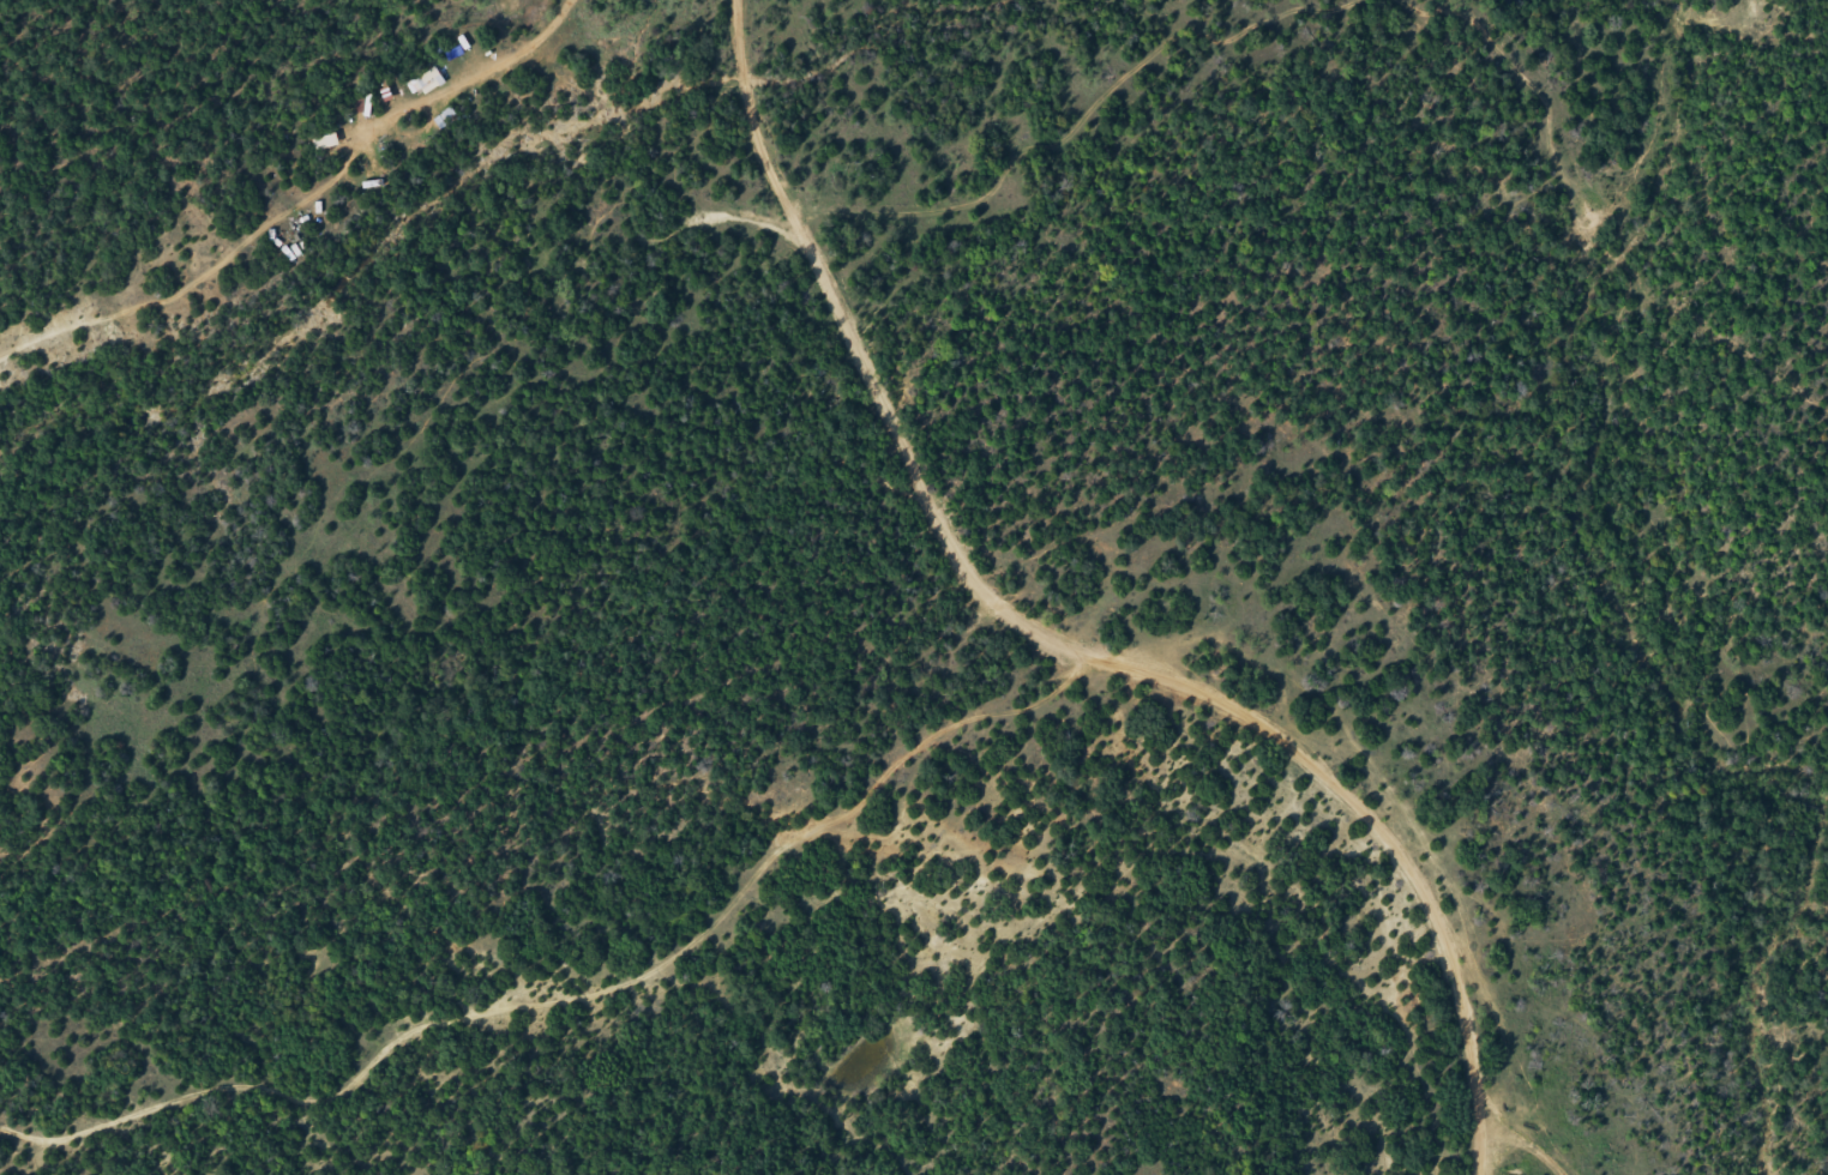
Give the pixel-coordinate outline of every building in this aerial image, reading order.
[(420,101),(446,81),(437,68),(410,88),(420,101)] [(343,147),(340,135),(315,142),(319,154),(343,147)]
